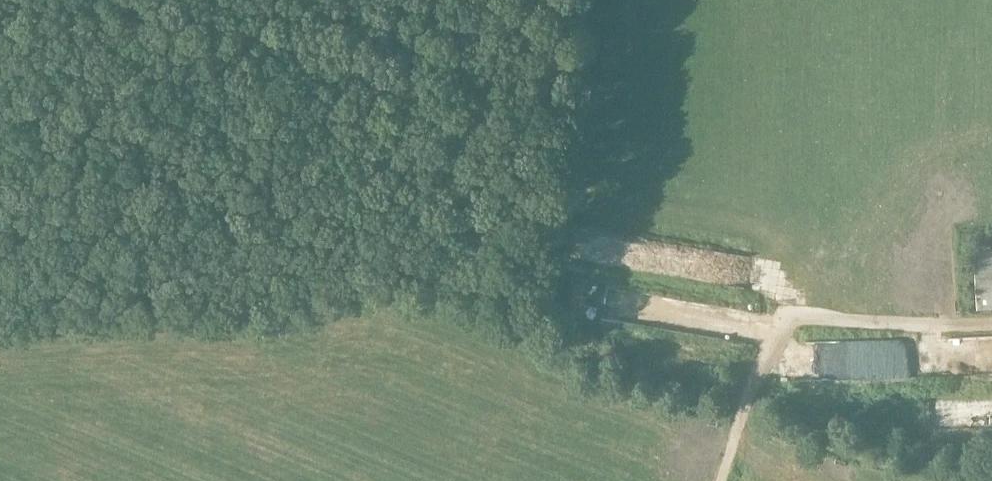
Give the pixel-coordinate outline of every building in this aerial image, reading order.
[(972,245),(975,309),(991,308),(991,244),(972,245)] [(785,371),(797,372),(798,341),(786,341),(785,371)] [(800,366),(895,365),(894,341),(800,342),(800,366)]
